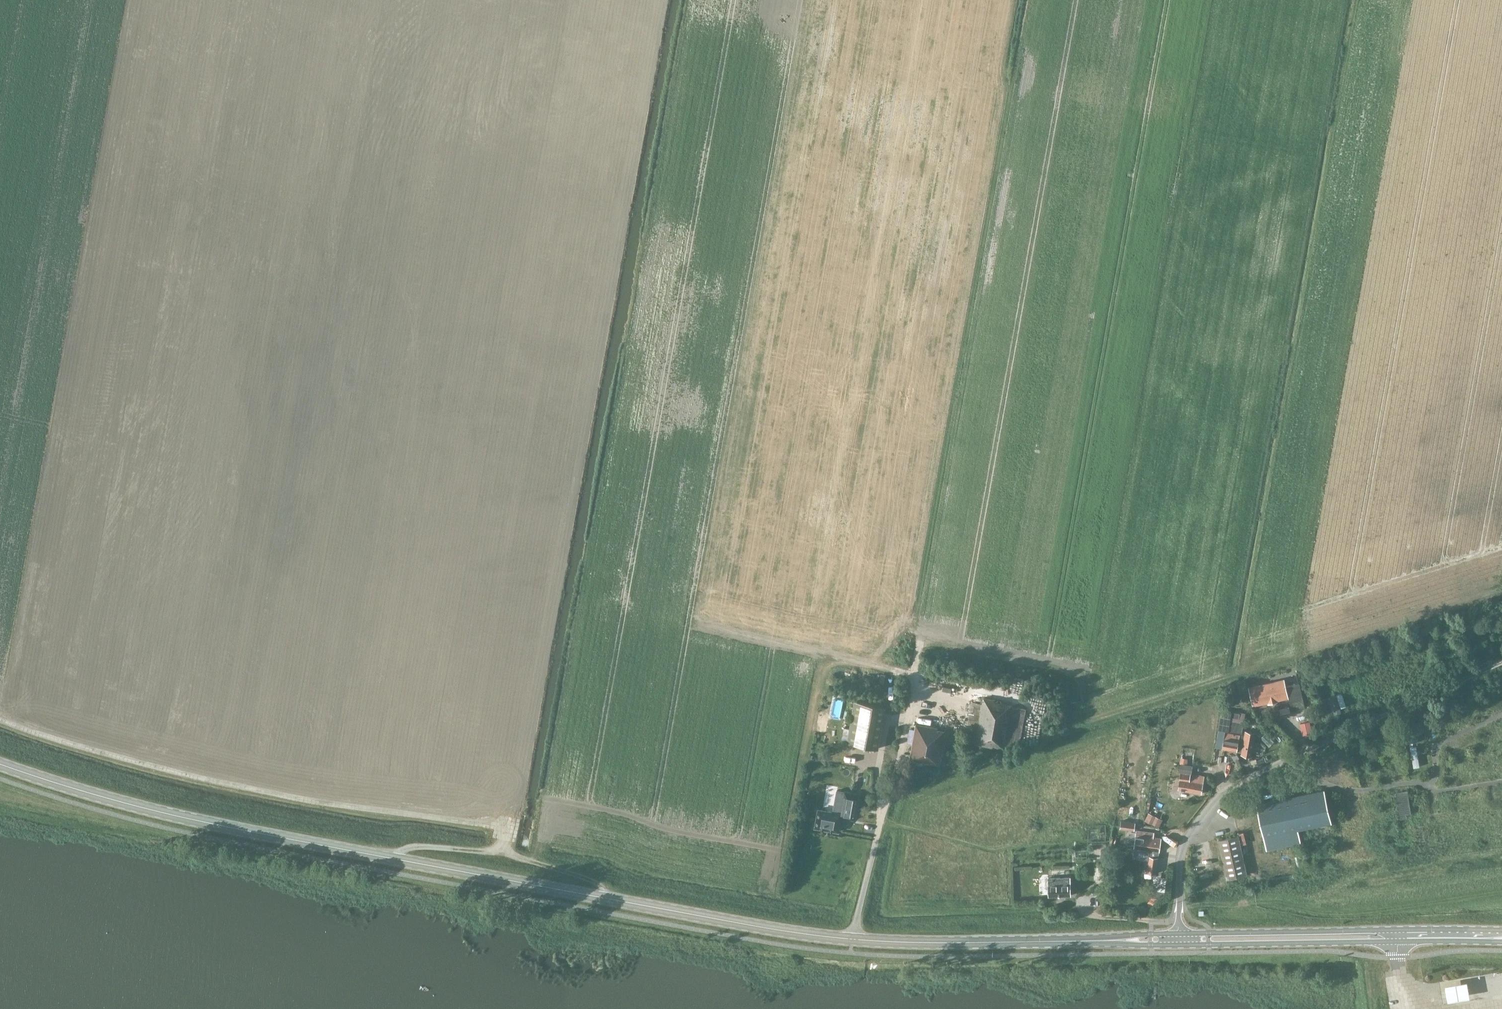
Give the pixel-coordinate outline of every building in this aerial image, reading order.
[(1283,677),(1249,685),(1253,703),(1288,695),(1292,710),(1305,707),(1299,683),(1295,684),(1286,686),(1283,677)] [(1018,747),(1025,708),(1013,706),(1013,705),(994,701),(994,699),(982,697),(981,703),(970,701),(965,729),(972,730),(969,742),(974,743),(974,744),(1004,749),(1005,746),(1018,747)] [(885,707),(873,705),(854,701),(847,743),(878,749),(885,707)] [(1220,709),(1216,730),(1225,732),(1240,734),(1241,735),(1244,720),(1238,719),(1239,712),(1220,709)] [(1309,721),(1300,723),(1303,735),(1312,732),(1309,721)] [(954,731),(956,725),(943,723),(942,729),(954,731)] [(943,741),(944,741),(946,731),(937,729),(937,727),(916,724),(909,759),(938,764),(942,747),(943,741)] [(1256,732),(1251,731),(1245,730),(1244,735),(1241,735),(1240,734),(1225,732),(1221,748),(1237,751),(1237,750),(1241,751),(1240,754),(1252,756),(1256,732)] [(1286,743),(1290,740),(1284,732),(1280,735),(1286,743)] [(974,745),(969,744),(964,743),(962,752),(971,754),(974,745)] [(1282,747),(1272,752),(1274,756),(1285,751),(1282,747)] [(1258,765),(1266,762),(1264,756),(1256,759),(1258,765)] [(1357,762),(1359,780),(1366,780),(1364,762),(1357,762)] [(1190,773),(1191,770),(1192,765),(1187,764),(1180,763),(1179,768),(1178,772),(1181,772),(1178,789),(1187,790),(1201,792),(1203,775),(1190,773)] [(860,773),(857,790),(869,792),(872,775),(860,773)] [(1331,822),(1327,806),(1323,790),(1257,804),(1264,837),(1267,850),(1300,843),(1297,830),(1331,822)] [(1410,813),(1407,792),(1396,794),(1400,815),(1410,813)] [(814,828),(839,832),(842,817),(847,818),(847,819),(854,820),(858,796),(844,794),(840,812),(817,808),(814,828)] [(1388,811),(1369,814),(1372,827),(1382,826),(1381,822),(1390,820),(1388,811)] [(1150,813),(1146,821),(1151,824),(1151,823),(1155,816),(1150,813)] [(1155,816),(1151,823),(1157,826),(1161,818),(1155,816)] [(1174,816),(1165,816),(1165,826),(1174,826),(1174,816)] [(1121,821),(1120,828),(1134,830),(1135,822),(1121,821)] [(1161,838),(1154,837),(1154,832),(1136,830),(1136,832),(1131,832),(1130,839),(1135,839),(1132,856),(1148,858),(1146,873),(1156,874),(1158,857),(1161,838)] [(1226,880),(1247,875),(1239,835),(1218,840),(1226,880)] [(1280,849),(1262,853),(1263,859),(1282,855),(1280,849)] [(1070,895),(1069,878),(1069,876),(1049,877),(1049,884),(1049,895),(1070,895)] [(1152,889),(1150,897),(1160,898),(1161,890),(1152,889)] [(1468,980),(1446,983),(1446,987),(1448,999),(1471,996),(1469,984),(1468,980)]
